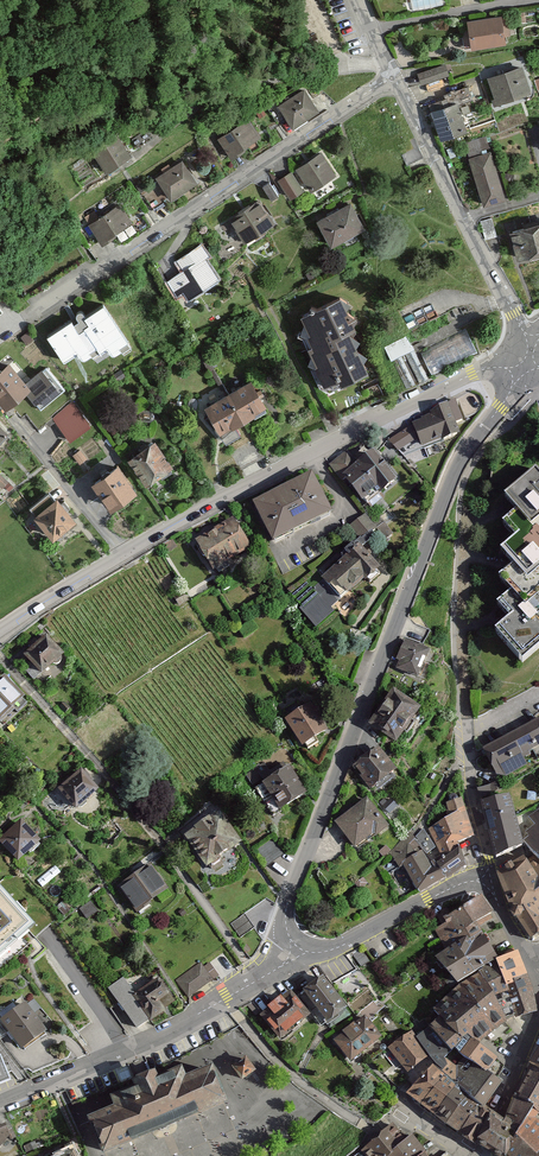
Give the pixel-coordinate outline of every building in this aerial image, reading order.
[(466,20),(469,47),(502,42),(498,16),(466,20)] [(445,75),(452,73),(449,62),(423,69),(429,88),(448,83),(445,75)] [(486,76),(496,104),(531,91),(521,63),(486,76)] [(277,106),(290,126),(316,108),(303,89),(277,106)] [(430,109),(439,136),(463,128),(454,101),(430,109)] [(217,139),(229,157),(259,137),(247,119),(217,139)] [(90,150),(103,171),(129,155),(116,134),(90,150)] [(424,157),(414,138),(410,141),(414,149),(402,155),(407,165),(424,157)] [(483,205),(504,198),(484,138),(463,145),(483,205)] [(296,167),(310,188),(334,173),(321,152),(296,167)] [(154,178),(168,198),(193,181),(180,161),(154,178)] [(295,198),(308,189),(294,169),(281,178),(295,198)] [(266,186),(274,197),(281,192),(273,180),(266,186)] [(227,219),(242,241),(272,221),(257,199),(227,219)] [(317,219),(330,245),(362,228),(349,202),(317,219)] [(87,225),(101,244),(131,222),(118,203),(87,225)] [(518,257),(538,251),(538,221),(510,230),(518,257)] [(166,281),(175,295),(181,290),(186,298),(217,279),(205,260),(210,256),(202,244),(177,259),(184,269),(166,281)] [(337,383),(364,370),(346,330),(351,328),(336,295),(296,313),(310,343),(304,346),(320,382),(334,376),(337,383)] [(48,330),(63,355),(77,347),(82,355),(106,341),(112,352),(129,341),(103,297),(81,310),(86,318),(76,324),(72,316),(48,330)] [(434,370),(481,351),(472,330),(425,349),(434,370)] [(385,344),(393,358),(416,346),(409,332),(385,344)] [(4,403),(29,383),(9,359),(0,366),(0,398),(4,403)] [(201,406),(217,432),(262,404),(247,378),(201,406)] [(74,440),(95,424),(74,398),(53,415),(74,440)] [(401,458),(418,450),(423,461),(447,451),(443,443),(461,435),(457,423),(462,419),(451,399),(431,408),(435,418),(418,426),(420,431),(394,443),(401,458)] [(129,454),(146,479),(172,461),(154,436),(129,454)] [(331,461),(359,503),(393,480),(372,449),(354,461),(347,451),(331,461)] [(91,478),(109,503),(134,485),(116,460),(91,478)] [(531,471),(500,496),(512,510),(497,523),(510,538),(495,550),(508,566),(495,577),(507,591),(493,603),(505,617),(491,629),(516,658),(538,639),(538,624),(534,618),(538,614),(538,595),(537,593),(538,592),(538,481),(531,471)] [(250,502),(268,541),(327,513),(309,474),(250,502)] [(34,511),(51,533),(74,515),(56,493),(34,511)] [(353,522),(362,539),(380,529),(370,512),(353,522)] [(237,520),(198,542),(214,570),(253,548),(237,520)] [(321,576),(339,598),(376,568),(357,546),(321,576)] [(23,652),(40,670),(62,650),(45,632),(23,652)] [(397,669),(416,679),(427,650),(404,638),(397,654),(397,669)] [(23,696),(3,675),(0,678),(0,718),(23,696)] [(366,723),(392,742),(416,709),(391,691),(366,723)] [(283,720),(299,746),(325,731),(309,704),(283,720)] [(527,768),(521,757),(538,747),(538,720),(538,718),(483,750),(502,782),(527,768)] [(352,766),(369,789),(393,770),(376,748),(352,766)] [(263,780),(280,808),(306,792),(289,765),(263,780)] [(58,789),(74,807),(96,787),(80,769),(58,789)] [(497,792),(494,782),(480,787),(483,796),(497,792)] [(491,855),(518,849),(506,797),(479,803),(491,855)] [(334,821),(354,849),(385,827),(365,799),(334,821)] [(458,847),(471,837),(460,801),(449,805),(452,816),(429,830),(439,850),(441,854),(443,857),(458,847)] [(538,809),(529,817),(535,827),(526,833),(524,846),(533,857),(527,860),(521,854),(498,870),(512,909),(531,938),(538,932),(538,810),(538,809)] [(186,833),(208,864),(240,842),(219,810),(186,833)] [(16,860),(38,839),(20,820),(0,838),(0,842),(16,860)] [(434,847),(423,829),(414,839),(413,839),(417,843),(426,853),(434,847)] [(420,892),(445,878),(435,863),(434,864),(433,862),(431,863),(431,864),(428,866),(421,853),(415,845),(417,843),(413,839),(414,839),(409,833),(390,853),(395,858),(394,858),(399,867),(391,873),(395,879),(404,874),(404,875),(409,873),(420,892)] [(271,862),(284,851),(272,836),(259,847),(271,862)] [(467,867),(458,847),(443,857),(441,854),(433,858),(434,861),(433,862),(434,864),(435,863),(445,878),(467,867)] [(118,887),(135,912),(168,889),(150,864),(118,887)] [(35,927),(0,888),(0,959),(35,927)] [(435,929),(447,951),(466,939),(469,943),(481,936),(474,924),(490,914),(480,898),(476,898),(450,914),(446,908),(441,911),(442,915),(438,917),(443,924),(435,929)] [(445,980),(451,987),(454,983),(495,960),(481,936),(469,943),(466,939),(447,951),(436,958),(451,976),(445,980)] [(508,984),(525,976),(515,952),(514,953),(513,950),(500,955),(501,959),(497,961),(508,984)] [(497,961),(479,971),(479,972),(505,1022),(518,1016),(518,1015),(533,1010),(531,993),(525,976),(508,984),(497,961)] [(177,981),(189,998),(213,981),(201,964),(177,981)] [(429,1026),(434,1032),(450,1054),(454,1050),(456,1047),(463,1039),(466,1036),(477,1044),(505,1022),(479,972),(477,973),(479,976),(457,987),(457,989),(446,1000),(434,1010),(440,1017),(429,1026)] [(136,1029),(177,1004),(160,977),(134,993),(125,979),(110,988),(136,1029)] [(330,1030),(351,1015),(323,978),(302,994),(330,1030)] [(280,1038),(310,1014),(290,990),(261,1014),(280,1038)] [(5,1021),(26,1051),(49,1035),(28,1005),(5,1021)] [(348,1064),(380,1039),(362,1016),(331,1041),(348,1064)] [(434,1064),(421,1045),(413,1032),(384,1051),(396,1067),(402,1063),(409,1071),(403,1076),(414,1085),(434,1064)] [(434,1032),(421,1045),(434,1064),(437,1068),(440,1066),(445,1060),(446,1058),(450,1054),(434,1032)] [(504,1066),(477,1044),(466,1036),(456,1047),(454,1050),(497,1079),(504,1066)] [(531,1070),(538,1076),(538,1041),(526,1068),(531,1070)] [(480,1104),(482,1107),(500,1082),(497,1079),(454,1050),(445,1060),(437,1068),(446,1075),(457,1083),(469,1094),(480,1104)] [(255,1072),(246,1059),(232,1069),(242,1082),(255,1072)] [(0,1065),(0,1093),(16,1087),(5,1063),(0,1065)] [(419,1106),(446,1075),(437,1068),(434,1064),(414,1085),(405,1095),(419,1106)] [(104,1155),(108,1155),(229,1110),(213,1070),(188,1080),(185,1070),(160,1080),(157,1074),(133,1083),(136,1091),(111,1101),(115,1110),(90,1120),(104,1155)] [(516,1097),(533,1113),(538,1116),(538,1076),(531,1070),(516,1097)] [(457,1083),(446,1075),(419,1106),(431,1115),(457,1083)] [(469,1094),(457,1083),(431,1115),(444,1124),(469,1094)] [(480,1104),(469,1094),(444,1124),(459,1134),(480,1104)] [(533,1113),(516,1097),(515,1097),(505,1123),(499,1119),(492,1114),(477,1146),(479,1144),(489,1150),(494,1154),(496,1155),(507,1155),(533,1113)] [(482,1107),(480,1104),(459,1134),(477,1146),(492,1114),(482,1107)] [(533,1113),(507,1155),(538,1155),(538,1123),(537,1121),(538,1118),(538,1116),(533,1113)] [(364,1155),(391,1155),(409,1141),(394,1123),(361,1152),(364,1155)] [(0,1130),(0,1155),(19,1148),(9,1126),(0,1130)] [(424,1153),(426,1152),(414,1137),(409,1141),(391,1155),(421,1155),(424,1153)]
